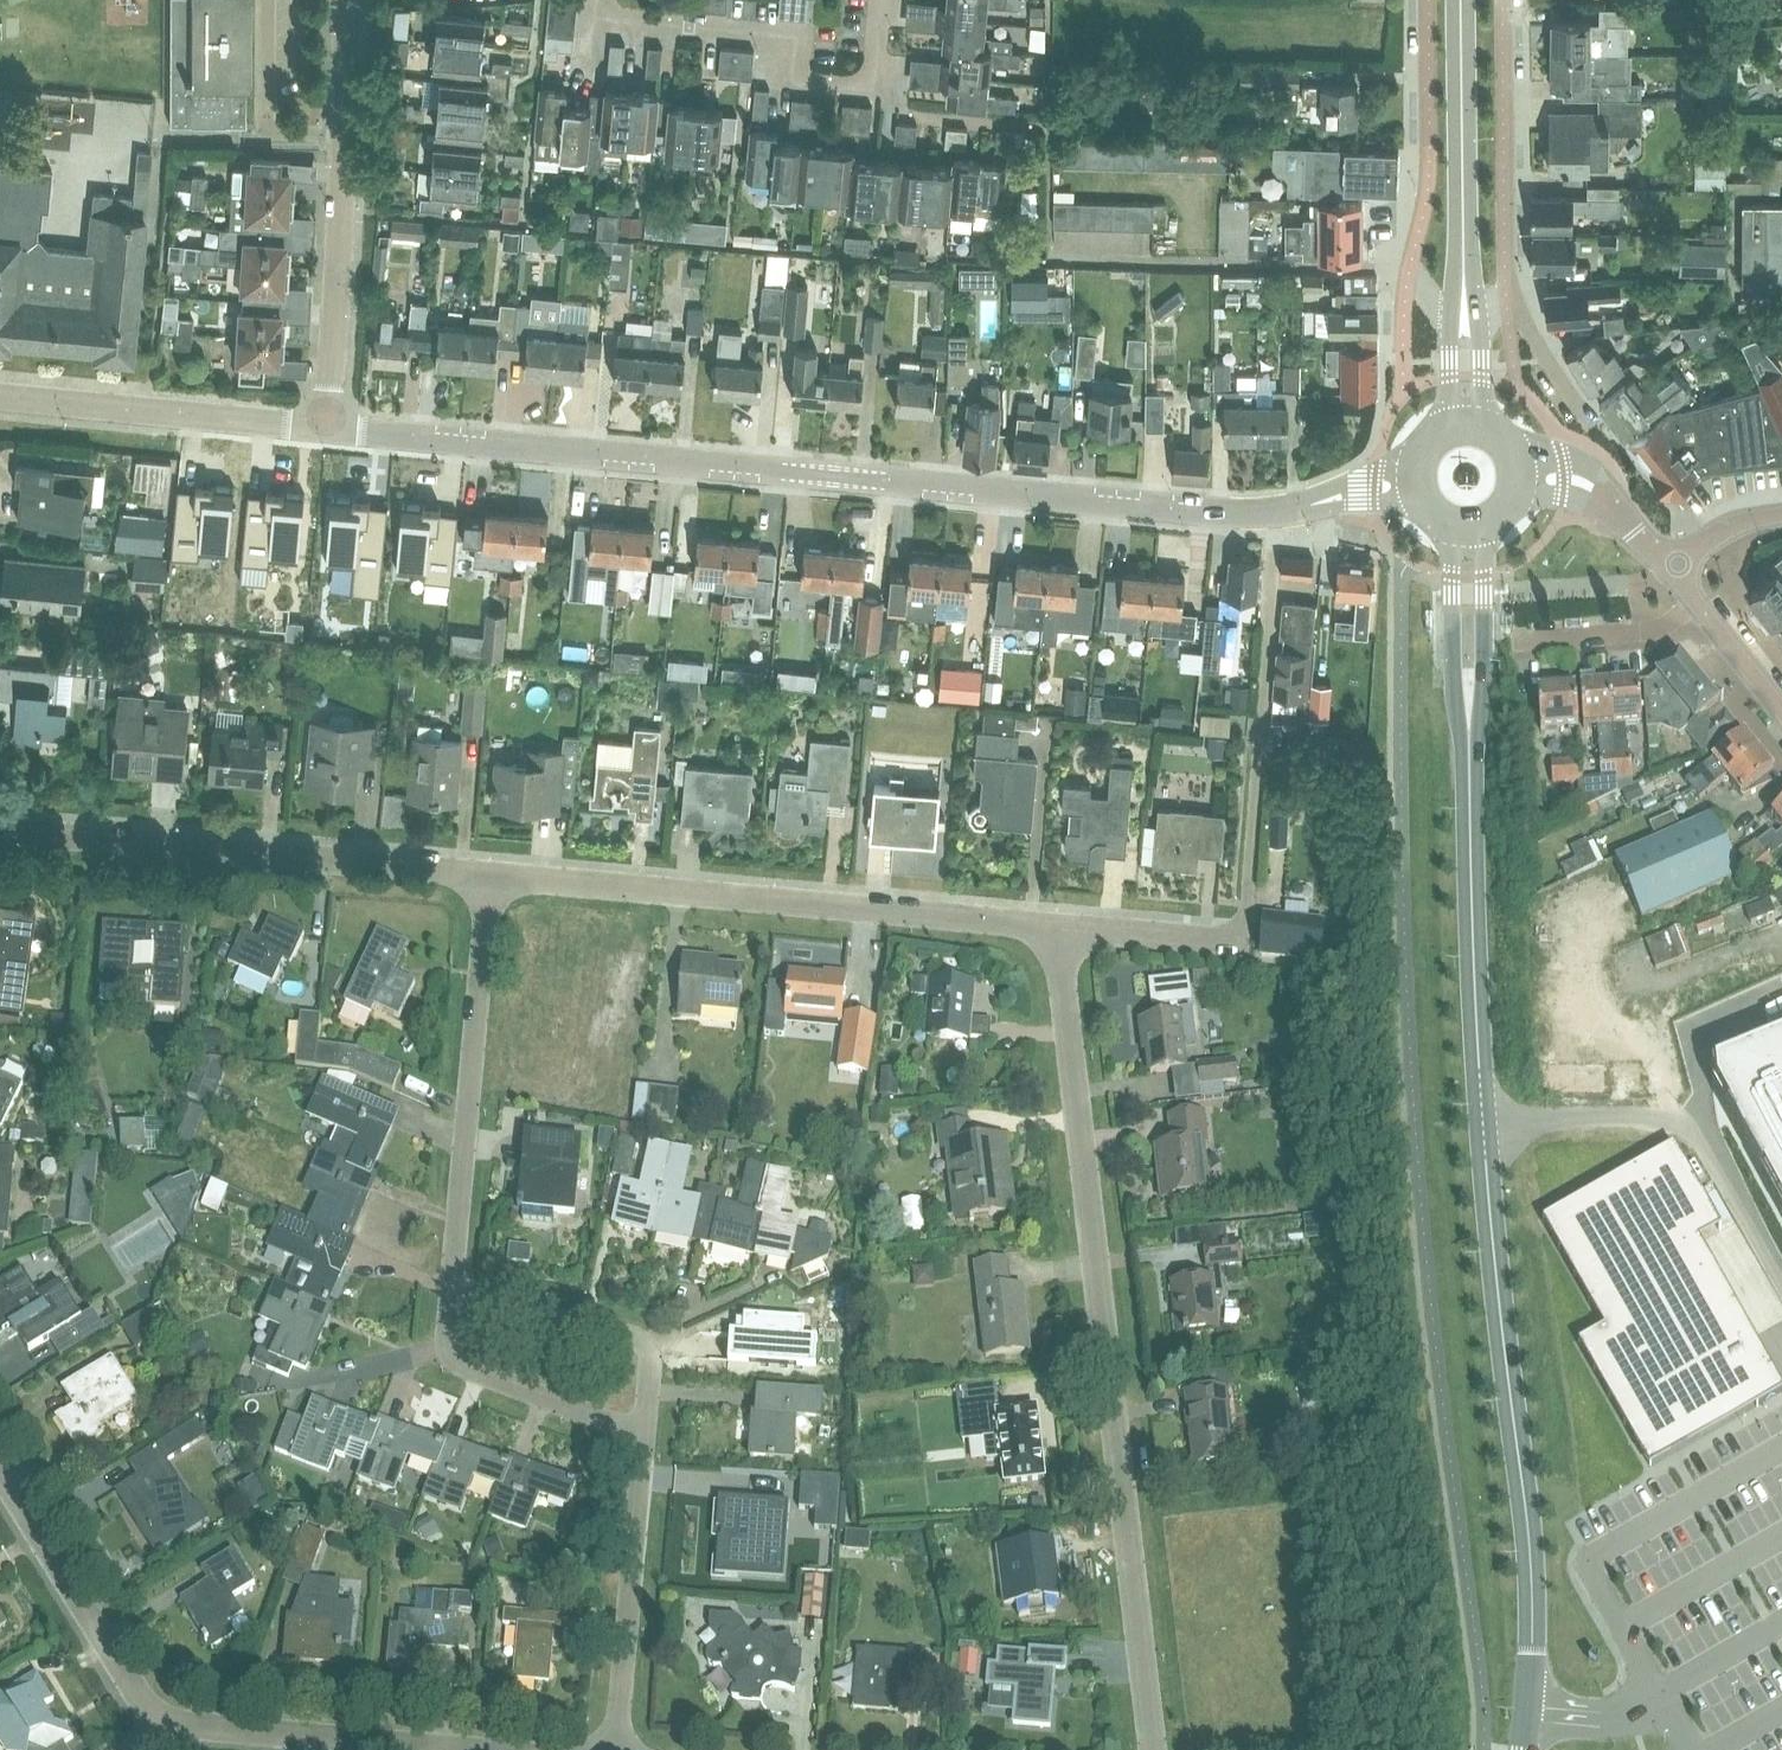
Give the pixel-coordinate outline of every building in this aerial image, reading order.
[(170,124),(246,124),(246,85),(250,86),(250,0),(170,0),(170,124)] [(437,0),(393,0),(391,20),(435,24),(437,0)] [(578,8),(578,0),(550,0),(549,5),(578,8)] [(713,10),(714,0),(699,0),(699,9),(713,10)] [(713,10),(727,12),(728,0),(714,0),(713,10)] [(795,0),(780,0),(778,17),(793,18),(795,0)] [(793,18),(807,19),(809,0),(795,0),(793,18)] [(1021,0),(948,0),(948,5),(938,4),(937,16),(986,21),(988,5),(1020,8),(1021,0)] [(549,5),(548,19),(576,22),(578,8),(549,5)] [(1044,25),(1044,6),(1031,6),(1031,25),(1044,25)] [(1629,24),(1628,6),(1599,6),(1600,22),(1593,22),(1553,21),(1552,52),(1606,53),(1606,41),(1606,36),(1608,36),(1608,25),(1629,24)] [(439,13),(437,39),(484,43),(486,18),(439,13)] [(944,45),(1012,53),(1013,39),(1004,38),(985,36),(986,21),(937,16),(936,28),(946,29),(944,45)] [(548,19),(547,33),(575,36),(576,22),(548,19)] [(501,30),(513,31),(532,33),(533,23),(502,20),(501,30)] [(573,51),(575,36),(547,33),(544,57),(558,58),(559,49),(573,51)] [(1725,54),(1725,37),(1711,37),(1711,54),(1725,54)] [(437,39),(433,78),(442,79),(449,80),(471,82),(472,69),(481,70),(482,69),(484,43),(437,39)] [(393,40),(392,52),(409,53),(409,42),(393,40)] [(625,44),(611,42),(608,71),(623,72),(625,44)] [(1021,54),(1012,53),(944,45),(944,46),(954,47),(952,63),(943,62),(941,73),(990,78),(991,64),(1010,65),(1010,64),(1020,65),(1021,54)] [(663,47),(649,46),(646,74),(661,75),(663,47)] [(722,47),(720,61),(753,64),(755,50),(722,47)] [(1606,54),(1606,53),(1552,52),(1552,83),(1590,84),(1599,84),(1599,97),(1640,98),(1640,81),(1608,81),(1608,71),(1608,54),(1606,54)] [(1728,57),(1707,57),(1706,81),(1728,81),(1728,57)] [(493,71),(512,73),(513,62),(494,61),(493,71)] [(753,64),(720,61),(719,75),(752,78),(753,64)] [(1241,85),(1270,85),(1299,86),(1299,69),(1271,69),(1241,68),(1241,85)] [(442,79),(440,105),(487,110),(489,84),(485,84),(486,69),(482,69),(481,70),(472,69),(471,82),(449,80),(442,79)] [(1201,84),(1202,72),(1188,71),(1186,83),(1201,84)] [(1016,97),(1007,97),(988,95),(990,78),(941,73),(940,86),(950,87),(948,103),(1006,109),(1016,110),(1016,97)] [(1358,85),(1334,85),(1303,84),(1303,102),(1322,103),(1322,121),(1334,121),(1357,122),(1358,85)] [(770,89),(756,87),(753,116),(767,117),(770,89)] [(561,151),(567,105),(568,91),(541,88),(537,135),(535,156),(561,158),(561,151)] [(625,153),(627,139),(631,92),(607,89),(606,94),(602,137),(601,151),(625,153)] [(655,135),(658,99),(659,95),(631,92),(627,139),(628,139),(627,155),(651,157),(652,141),(654,141),(655,135)] [(606,94),(591,93),(590,107),(567,105),(561,151),(587,154),(589,135),(602,137),(606,94)] [(1598,112),(1571,112),(1571,134),(1551,134),(1550,168),(1608,169),(1609,141),(1609,133),(1641,133),(1640,98),(1599,97),(1598,112)] [(790,126),(803,127),(806,99),(793,98),(790,126)] [(673,101),(658,99),(655,135),(668,136),(666,152),(692,155),(697,108),(672,105),(673,101)] [(821,101),(806,99),(803,127),(818,129),(821,101)] [(842,131),(856,132),(859,104),(844,103),(842,131)] [(859,104),(856,132),(870,134),(873,105),(859,104)] [(484,136),(487,110),(440,105),(437,131),(444,132),(463,134),(462,147),(478,149),(479,135),(484,136)] [(692,155),(695,155),(718,157),(723,110),(697,108),(692,155)] [(737,113),(723,112),(720,136),(735,138),(737,113)] [(895,141),(905,142),(907,123),(897,122),(895,141)] [(917,124),(907,123),(905,142),(915,143),(917,124)] [(956,147),(957,128),(947,127),(945,146),(956,147)] [(957,128),(956,147),(966,148),(968,129),(957,128)] [(998,129),(997,140),(1016,142),(1017,131),(998,129)] [(747,177),(772,179),(774,179),(777,142),(778,132),(752,130),(747,177)] [(436,145),(433,171),(480,176),(483,149),(478,149),(462,147),(463,134),(444,132),(443,145),(436,145)] [(1059,166),(1074,166),(1074,140),(1060,140),(1059,166)] [(1088,166),(1089,141),(1074,140),(1074,166),(1088,166)] [(1088,166),(1102,167),(1103,141),(1089,141),(1088,166)] [(1102,167),(1116,167),(1117,141),(1103,141),(1102,167)] [(1116,167),(1131,167),(1131,141),(1117,141),(1116,167)] [(1131,167),(1145,167),(1146,142),(1131,141),(1131,167)] [(798,191),(802,144),(777,142),(774,179),(772,179),(771,200),(797,203),(798,191)] [(1145,167),(1159,168),(1160,142),(1146,142),(1145,167)] [(1174,142),(1160,142),(1159,168),(1173,168),(1174,142)] [(1173,168),(1188,168),(1188,143),(1174,142),(1173,168)] [(1202,169),(1202,143),(1188,143),(1188,168),(1202,169)] [(1202,169),(1216,169),(1217,143),(1202,143),(1202,169)] [(1232,143),(1217,143),(1216,169),(1231,169),(1232,143)] [(828,147),(802,144),(798,191),(823,193),(828,147)] [(1345,187),(1365,188),(1398,189),(1399,148),(1376,147),(1275,145),(1274,165),(1280,172),(1285,172),(1291,179),(1291,193),(1345,194),(1345,187)] [(854,149),(828,147),(823,193),(848,196),(849,196),(852,158),(853,159),(854,149)] [(137,149),(135,165),(148,166),(150,150),(137,149)] [(505,162),(524,164),(525,153),(506,151),(505,162)] [(245,193),(293,196),(294,177),(288,177),(289,160),(251,157),(250,169),(247,169),(240,169),(239,193),(245,193)] [(878,161),(853,159),(852,158),(849,196),(848,196),(848,206),(873,208),(878,161)] [(976,208),(980,161),(955,158),(954,168),(950,215),(975,217),(976,208)] [(1725,187),(1724,160),(1695,161),(1696,188),(1725,187)] [(903,163),(878,161),(873,208),(899,210),(903,163)] [(1007,163),(980,161),(976,208),(1002,210),(1007,163)] [(928,166),(903,163),(899,210),(924,213),(928,166)] [(144,218),(148,166),(135,165),(132,196),(92,192),(90,213),(87,250),(46,246),(39,237),(36,237),(37,226),(40,226),(42,209),(48,210),(51,169),(0,164),(0,347),(7,347),(8,341),(94,349),(93,356),(130,359),(144,218)] [(954,168),(928,166),(924,213),(927,213),(950,215),(954,168)] [(478,201),(480,176),(433,171),(431,195),(422,194),(420,210),(444,212),(445,198),(478,201)] [(190,188),(190,190),(205,191),(207,176),(192,174),(192,177),(177,175),(176,187),(190,188)] [(1533,196),(1532,228),(1572,229),(1572,210),(1583,210),(1583,214),(1619,214),(1620,186),(1588,185),(1588,198),(1573,197),(1533,196)] [(204,206),(205,191),(190,190),(189,205),(204,206)] [(291,216),(293,196),(245,193),(239,193),(231,192),(229,228),(247,229),(285,231),(286,215),(291,216)] [(502,203),(520,205),(521,195),(503,193),(502,203)] [(530,195),(527,221),(547,222),(549,197),(530,195)] [(1221,212),(1248,212),(1249,207),(1249,205),(1290,205),(1290,199),(1259,199),(1221,198),(1221,212)] [(1054,227),(1068,227),(1069,201),(1054,200),(1054,227)] [(1083,201),(1069,201),(1068,227),(1083,228),(1083,201)] [(1097,228),(1097,202),(1083,201),(1083,228),(1097,228)] [(1767,202),(1743,201),(1742,291),(1767,291),(1781,291),(1781,202),(1767,202)] [(1111,202),(1097,202),(1097,228),(1111,228),(1111,202)] [(1125,229),(1126,203),(1111,202),(1111,228),(1125,229)] [(1286,225),(1286,257),(1319,257),(1319,258),(1362,258),(1362,202),(1339,202),(1320,202),(1320,218),(1305,218),(1305,224),(1286,224),(1286,225)] [(1140,203),(1126,203),(1125,229),(1140,229),(1140,203)] [(1154,204),(1140,203),(1140,229),(1154,230),(1154,204)] [(619,214),(599,212),(597,235),(618,237),(619,214)] [(1221,212),(1220,227),(1248,228),(1248,212),(1221,212)] [(643,215),(621,213),(621,214),(619,231),(641,233),(643,215)] [(646,235),(684,238),(685,237),(686,217),(657,215),(657,214),(647,213),(645,235),(646,235)] [(1156,214),(1155,250),(1165,250),(1166,214),(1156,214)] [(479,225),(443,222),(442,241),(477,245),(479,225)] [(1220,227),(1220,240),(1248,241),(1248,235),(1248,228),(1220,227)] [(219,228),(217,263),(241,264),(288,267),(290,248),(284,248),(285,231),(247,229),(229,228),(219,228)] [(505,230),(503,248),(519,250),(521,231),(505,230)] [(524,231),(523,246),(565,250),(567,235),(524,231)] [(1577,233),(1556,232),(1532,232),(1532,268),(1576,269),(1577,233)] [(1600,247),(1628,247),(1628,232),(1600,232),(1600,247)] [(755,233),(754,244),(766,245),(767,234),(755,233)] [(1725,241),(1725,234),(1711,234),(1704,233),(1703,240),(1680,240),(1679,265),(1660,264),(1660,279),(1688,280),(1688,271),(1725,272),(1727,241),(1725,241)] [(767,234),(766,245),(778,246),(779,235),(767,234)] [(869,253),(870,237),(846,235),(844,250),(844,251),(869,253)] [(1268,236),(1248,235),(1248,241),(1248,255),(1267,256),(1268,236)] [(612,251),(614,238),(594,237),(593,248),(593,249),(612,251)] [(628,287),(633,240),(614,238),(612,251),(609,285),(628,287)] [(1247,256),(1248,255),(1248,241),(1220,240),(1219,255),(1247,256)] [(389,242),(376,241),(372,282),(385,284),(389,242)] [(200,246),(185,245),(183,260),(198,262),(200,246)] [(894,263),(920,266),(920,259),(919,259),(920,249),(896,247),(895,256),(894,263)] [(197,277),(198,262),(183,260),(182,265),(181,275),(197,277)] [(243,289),(242,300),(280,302),(281,286),(287,286),(288,267),(241,264),(239,289),(243,289)] [(691,264),(690,279),(706,281),(707,265),(691,264)] [(1038,265),(1005,264),(1004,312),(1037,312),(1038,265)] [(973,268),(961,268),(961,286),(973,286),(973,268)] [(891,269),(890,284),(928,286),(931,288),(930,319),(944,319),(945,283),(936,272),(891,269)] [(1259,284),(1259,274),(1223,274),(1223,284),(1259,284)] [(1351,292),(1377,292),(1377,275),(1351,275),(1351,292)] [(1186,281),(1159,295),(1167,309),(1193,294),(1186,281)] [(1620,282),(1590,284),(1567,285),(1567,291),(1546,292),(1549,324),(1590,321),(1589,299),(1621,297),(1620,282)] [(810,286),(789,284),(784,331),(805,333),(810,286)] [(762,288),(758,336),(780,338),(784,290),(766,288),(762,288)] [(1330,333),(1348,333),(1378,333),(1378,292),(1377,292),(1351,292),(1345,292),(1345,288),(1328,288),(1328,295),(1336,295),(1336,309),(1316,309),(1316,332),(1330,333)] [(1260,291),(1247,290),(1246,306),(1259,306),(1260,291)] [(1227,292),(1227,294),(1221,294),(1221,304),(1226,304),(1226,306),(1239,306),(1240,292),(1227,292)] [(1751,299),(1738,300),(1739,308),(1752,307),(1751,299)] [(238,310),(237,335),(284,338),(285,319),(279,319),(280,302),(242,300),(241,311),(238,310)] [(512,355),(517,303),(502,301),(501,315),(472,313),(471,327),(467,366),(496,369),(498,353),(512,355)] [(393,359),(408,361),(410,345),(424,346),(426,323),(428,303),(413,302),(410,332),(397,331),(398,315),(380,314),(378,332),(377,332),(375,358),(376,358),(376,363),(393,365),(393,359)] [(532,304),(517,303),(512,355),(526,356),(525,372),(554,374),(558,334),(559,317),(544,315),(544,319),(531,318),(532,304)] [(1215,306),(1215,316),(1226,316),(1227,306),(1215,306)] [(702,331),(704,308),(689,307),(687,330),(702,331)] [(884,316),(868,315),(865,347),(881,348),(884,316)] [(1628,315),(1603,316),(1604,331),(1629,330),(1628,315)] [(176,331),(191,332),(192,317),(177,316),(176,331)] [(554,374),(585,377),(586,362),(601,363),(603,340),(589,338),(591,320),(559,317),(554,374)] [(1694,347),(1735,334),(1726,321),(1680,325),(1694,347)] [(437,363),(467,366),(471,327),(441,324),(426,323),(424,346),(438,348),(437,363)] [(1133,352),(1153,353),(1154,328),(1135,327),(1133,352)] [(740,360),(741,344),(742,331),(720,329),(719,342),(717,362),(712,364),(711,373),(716,377),(714,390),(761,394),(763,371),(764,363),(762,363),(763,346),(751,345),(749,361),(740,360)] [(648,383),(653,333),(620,330),(618,351),(617,351),(614,380),(648,383)] [(189,348),(191,332),(176,331),(174,346),(189,348)] [(1093,375),(1097,333),(1080,331),(1076,373),(1093,375)] [(687,337),(671,335),(653,333),(648,383),(683,387),(685,363),(686,357),(685,357),(687,337)] [(948,334),(924,333),(922,355),(947,357),(948,334)] [(950,333),(949,357),(948,380),(967,380),(968,333),(950,333)] [(1327,373),(1342,373),(1342,394),(1378,394),(1378,333),(1348,333),(1348,347),(1327,347),(1327,373)] [(283,357),(284,338),(237,335),(235,360),(238,360),(237,379),(263,380),(263,373),(276,374),(277,357),(283,357)] [(1590,339),(1587,341),(1567,353),(1590,389),(1625,367),(1613,350),(1609,353),(1604,344),(1597,349),(1590,339)] [(795,368),(794,374),(792,397),(808,399),(808,404),(825,406),(826,400),(827,400),(830,371),(817,370),(819,350),(812,350),(797,348),(796,368),(795,368)] [(862,404),(864,380),(864,375),(862,374),(864,355),(850,353),(849,363),(830,361),(830,371),(827,400),(862,404)] [(948,412),(949,390),(937,389),(939,361),(923,360),(923,361),(901,359),(899,374),(896,407),(934,411),(934,410),(946,411),(946,412),(948,412)] [(1226,437),(1257,438),(1257,389),(1231,389),(1231,363),(1214,363),(1214,389),(1227,389),(1227,403),(1226,403),(1226,437)] [(1287,438),(1288,414),(1287,403),(1288,389),(1300,389),(1301,363),(1285,363),(1284,389),(1257,389),(1257,438),(1287,438)] [(1668,402),(1674,409),(1701,402),(1687,386),(1673,368),(1644,391),(1634,377),(1600,404),(1624,436),(1668,402)] [(1760,380),(1781,427),(1781,371),(1781,370),(1760,380)] [(1169,383),(1169,373),(1157,373),(1157,383),(1169,383)] [(1094,375),(1091,402),(1089,425),(1129,429),(1132,393),(1133,379),(1094,375)] [(995,461),(998,422),(999,422),(999,382),(982,382),(982,400),(970,400),(968,419),(964,458),(995,461)] [(1630,443),(1671,496),(1705,469),(1781,460),(1781,434),(1761,386),(1701,402),(1674,409),(1672,410),(1630,443)] [(1191,390),(1192,405),(1210,405),(1210,389),(1191,390)] [(1055,391),(1052,421),(1073,423),(1073,393),(1055,391)] [(1164,429),(1164,392),(1146,392),(1145,429),(1164,429)] [(1048,466),(1051,442),(1051,436),(1034,435),(1037,400),(1021,398),(1018,433),(1015,432),(1012,463),(1048,466)] [(1207,480),(1209,457),(1209,452),(1211,423),(1194,422),(1193,447),(1176,446),(1175,454),(1173,477),(1207,480)] [(153,460),(148,502),(167,504),(172,463),(153,460)] [(18,519),(41,521),(83,525),(88,472),(16,465),(14,482),(21,483),(18,519)] [(179,487),(172,555),(200,558),(201,552),(224,554),(229,554),(235,487),(197,484),(197,489),(179,487)] [(241,575),(240,581),(267,584),(269,565),(271,565),(271,558),(299,561),(306,494),(267,491),(267,495),(249,493),(243,556),(242,562),(241,575)] [(333,497),(327,563),(354,565),(352,593),(380,595),(389,507),(371,505),(371,500),(333,497)] [(403,503),(397,569),(425,572),(424,579),(453,582),(459,513),(441,512),(442,507),(423,505),(403,503)] [(466,515),(464,543),(478,544),(476,563),(513,567),(514,553),(518,514),(487,511),(487,517),(466,515)] [(518,514),(514,553),(526,554),(526,549),(546,550),(547,541),(549,517),(518,514)] [(121,515),(118,545),(162,550),(166,520),(121,515)] [(577,524),(570,595),(586,597),(588,573),(607,575),(605,599),(617,600),(624,524),(593,521),(593,526),(577,524)] [(617,600),(617,601),(628,602),(629,587),(632,587),(634,566),(632,565),(632,559),(652,561),(653,551),(655,527),(624,524),(617,600)] [(715,578),(726,579),(730,539),(699,536),(696,570),(694,584),(714,586),(715,578)] [(761,542),(730,539),(726,579),(725,589),(754,592),(752,608),(771,609),(777,552),(760,550),(761,542)] [(805,546),(802,580),(822,582),(821,588),(832,589),(836,549),(805,546)] [(844,584),(863,586),(867,552),(836,549),(832,589),(830,609),(828,624),(827,641),(841,642),(847,590),(843,590),(844,584)] [(163,588),(167,557),(135,554),(132,585),(163,588)] [(222,568),(222,573),(241,575),(242,562),(243,556),(229,554),(224,554),(222,568)] [(1314,558),(1282,555),(1281,574),(1312,577),(1314,558)] [(1770,565),(1776,572),(1749,594),(1773,624),(1778,620),(1781,625),(1781,555),(1770,565)] [(1229,577),(1223,577),(1219,613),(1206,612),(1201,667),(1220,668),(1221,650),(1234,651),(1239,597),(1257,598),(1260,559),(1230,556),(1229,577)] [(938,599),(942,559),(911,557),(910,569),(892,568),(888,612),(905,614),(936,617),(938,599)] [(3,603),(26,605),(60,608),(59,619),(80,621),(85,566),(7,558),(3,603)] [(973,562),(942,559),(938,599),(949,600),(950,594),(970,596),(973,562)] [(1357,598),(1354,637),(1368,638),(1375,564),(1338,560),(1335,596),(1357,598)] [(1012,624),(1031,626),(1031,624),(1043,625),(1045,604),(1048,565),(1018,562),(1012,624)] [(1048,565),(1045,604),(1043,625),(1041,641),(1042,641),(1049,642),(1050,642),(1057,642),(1058,627),(1091,630),(1096,584),(1078,582),(1079,568),(1048,565)] [(669,614),(686,615),(691,569),(676,568),(675,571),(673,571),(669,614)] [(669,614),(673,571),(653,569),(649,611),(669,614)] [(1107,575),(1102,625),(1135,628),(1134,635),(1149,636),(1149,631),(1151,615),(1155,575),(1124,572),(1123,577),(1107,575)] [(511,589),(512,575),(501,574),(500,588),(511,589)] [(523,576),(512,575),(511,589),(522,591),(523,576)] [(1151,615),(1149,631),(1161,632),(1185,634),(1194,635),(1197,613),(1187,612),(1182,611),(1183,602),(1186,578),(1155,575),(1151,615)] [(884,598),(861,595),(856,645),(878,647),(884,598)] [(711,613),(723,614),(724,599),(712,598),(711,613)] [(724,599),(723,614),(734,615),(735,600),(724,599)] [(1279,636),(1284,637),(1314,639),(1317,603),(1283,600),(1279,636)] [(828,624),(830,609),(819,608),(817,623),(828,624)] [(488,611),(484,653),(503,655),(507,613),(488,611)] [(947,621),(936,620),(935,635),(945,636),(947,621)] [(154,632),(140,638),(146,652),(160,646),(154,632)] [(1149,636),(1147,651),(1158,652),(1160,638),(1149,636)] [(1317,639),(1314,639),(1284,637),(1283,651),(1278,650),(1274,693),(1299,696),(1297,717),(1309,718),(1310,711),(1313,683),(1317,639)] [(48,668),(0,663),(0,697),(20,698),(17,730),(37,732),(36,732),(42,733),(42,736),(63,738),(66,702),(56,701),(58,670),(109,674),(111,646),(50,641),(48,668)] [(614,664),(614,667),(628,668),(630,651),(616,650),(614,664)] [(286,665),(284,677),(295,678),(296,666),(295,666),(296,657),(288,657),(287,665),(286,665)] [(1643,683),(1645,707),(1646,718),(1647,730),(1660,729),(1668,724),(1680,737),(1686,733),(1705,758),(1739,730),(1680,657),(1649,683),(1643,683)] [(669,659),(668,675),(680,676),(682,660),(669,659)] [(724,666),(722,679),(738,680),(739,667),(724,666)] [(585,678),(585,679),(593,679),(594,679),(597,676),(598,668),(586,667),(585,678)] [(779,668),(777,682),(815,686),(816,672),(779,668)] [(942,681),(941,696),(979,699),(981,671),(958,669),(956,683),(942,681)] [(700,678),(681,676),(679,697),(698,699),(700,678)] [(115,677),(114,687),(124,688),(125,678),(115,677)] [(987,679),(985,697),(1001,699),(1003,681),(987,679)] [(1332,685),(1313,683),(1310,711),(1309,718),(1327,720),(1328,713),(1332,685)] [(1639,684),(1610,686),(1617,781),(1633,780),(1630,754),(1628,754),(1626,726),(1643,725),(1639,684)] [(481,732),(485,687),(467,685),(463,730),(481,732)] [(1067,686),(1065,711),(1085,713),(1087,688),(1067,686)] [(1584,729),(1597,728),(1599,756),(1602,783),(1617,781),(1610,686),(1581,688),(1583,712),(1584,729)] [(91,689),(90,704),(105,705),(106,691),(91,689)] [(1541,731),(1565,730),(1579,728),(1576,689),(1538,692),(1541,731)] [(1234,691),(1234,708),(1252,709),(1253,692),(1234,691)] [(1140,695),(1106,692),(1104,715),(1138,718),(1140,695)] [(188,710),(165,708),(166,697),(123,693),(117,759),(157,763),(156,773),(182,775),(188,710)] [(874,702),(873,711),(887,713),(887,703),(874,702)] [(1163,705),(1161,721),(1182,723),(1184,707),(1163,705)] [(971,808),(970,817),(975,825),(984,825),(990,821),(993,824),(1032,828),(1034,804),(1038,762),(1035,758),(1017,757),(1019,733),(1013,732),(1014,723),(1015,712),(985,710),(984,720),(983,730),(978,729),(977,747),(974,774),(980,775),(983,778),(981,803),(978,803),(971,808)] [(377,726),(354,724),(354,717),(352,713),(335,711),(332,715),(331,722),(313,720),(307,787),(356,791),(360,752),(375,753),(377,726)] [(280,753),(282,730),(282,725),(245,721),(244,732),(215,729),(211,778),(263,783),(266,752),(280,753)] [(462,741),(441,739),(442,724),(420,722),(418,737),(415,737),(410,796),(457,800),(462,741)] [(1271,722),(1270,738),(1282,739),(1283,723),(1271,722)] [(596,777),(594,800),(636,804),(635,817),(653,819),(655,795),(662,728),(636,725),(634,742),(599,739),(597,761),(596,777)] [(494,789),(493,804),(522,806),(522,802),(534,803),(534,807),(541,808),(559,809),(559,800),(559,799),(574,800),(580,736),(564,734),(563,752),(539,750),(538,767),(529,766),(530,763),(497,760),(495,783),(494,783),(494,789)] [(1223,755),(1224,736),(1210,735),(1209,754),(1223,755)] [(1713,761),(1686,783),(1692,791),(1702,783),(1709,792),(1727,778),(1758,753),(1744,735),(1713,760),(1713,761)] [(781,767),(780,783),(778,801),(776,825),(825,829),(828,801),(845,802),(850,741),(811,738),(808,769),(781,767)] [(192,740),(190,761),(197,761),(199,740),(192,740)] [(1780,781),(1758,753),(1727,778),(1743,798),(1778,783),(1780,781)] [(1128,831),(1133,765),(1134,756),(1113,754),(1109,795),(1090,793),(1091,785),(1065,783),(1064,786),(1062,810),(1083,811),(1081,831),(1067,830),(1065,848),(1073,857),(1090,859),(1090,864),(1091,865),(1092,859),(1105,860),(1106,853),(1126,855),(1128,831)] [(753,770),(687,764),(688,757),(677,756),(675,780),(685,781),(682,821),(748,827),(753,770)] [(1553,785),(1576,783),(1583,783),(1581,762),(1551,764),(1553,785)] [(875,786),(873,810),(888,811),(885,844),(899,845),(899,840),(937,843),(938,823),(945,824),(945,817),(938,816),(941,793),(903,789),(904,777),(891,776),(890,788),(875,786)] [(1702,783),(1692,791),(1699,800),(1710,792),(1709,792),(1702,783)] [(1634,786),(1622,793),(1628,805),(1641,799),(1634,786)] [(1225,814),(1201,812),(1159,808),(1153,864),(1197,868),(1199,850),(1219,852),(1218,856),(1221,856),(1225,814)] [(1772,817),(1781,830),(1781,809),(1772,817)] [(1269,826),(1291,827),(1291,811),(1269,810),(1269,826)] [(1650,827),(1657,843),(1680,833),(1673,816),(1650,827)] [(1657,843),(1615,861),(1641,921),(1740,878),(1714,818),(1680,833),(1657,843)] [(1776,838),(1772,833),(1757,845),(1756,843),(1741,855),(1745,868),(1764,853),(1770,860),(1781,850),(1781,834),(1776,838)] [(1578,863),(1563,870),(1568,881),(1598,866),(1586,843),(1571,850),(1578,863)] [(1773,864),(1770,860),(1764,853),(1745,868),(1754,879),(1773,864)] [(1750,925),(1776,915),(1770,901),(1745,911),(1750,925)] [(21,1004),(24,982),(34,909),(0,904),(0,1001),(21,1004)] [(1324,923),(1316,922),(1309,921),(1310,907),(1286,905),(1285,919),(1265,918),(1262,957),(1299,960),(1317,962),(1321,962),(1324,923)] [(1699,937),(1724,927),(1720,916),(1694,926),(1699,937)] [(291,965),(294,958),(304,937),(270,921),(259,944),(242,936),(228,964),(272,984),(283,961),(291,965)] [(180,1010),(185,955),(187,931),(157,928),(157,935),(105,931),(100,988),(125,991),(124,997),(150,1000),(150,1007),(180,1010)] [(1657,971),(1691,957),(1680,929),(1646,942),(1657,971)] [(378,931),(368,952),(352,987),(344,1002),(371,1015),(374,1007),(399,1019),(416,984),(393,973),(407,944),(378,931)] [(212,956),(224,962),(231,949),(218,943),(212,956)] [(739,1013),(740,995),(742,972),(705,968),(705,961),(685,959),(679,1016),(699,1018),(700,1010),(739,1013)] [(770,984),(765,1035),(784,1037),(786,1017),(841,1023),(843,998),(846,975),(826,973),(825,979),(813,978),(813,976),(791,973),(789,986),(770,984)] [(1161,1021),(1141,1023),(1144,1042),(1147,1042),(1151,1075),(1185,1070),(1183,1049),(1197,1047),(1192,1009),(1177,1010),(1176,1003),(1190,1001),(1187,977),(1151,982),(1153,1006),(1160,1005),(1161,1021)] [(913,984),(912,993),(916,997),(931,999),(928,1038),(967,1041),(967,1039),(990,1040),(991,1021),(969,1019),(972,986),(933,982),(917,980),(913,984)] [(19,1028),(21,1012),(0,1009),(0,1026),(19,1028)] [(316,1068),(318,1046),(320,1017),(300,1016),(296,1066),(316,1068)] [(876,1019),(864,1018),(847,1016),(838,1071),(868,1074),(876,1019)] [(223,1051),(226,1036),(204,1031),(201,1052),(211,1054),(212,1049),(223,1051)] [(1713,1066),(1715,1087),(1729,1112),(1728,1112),(1781,1212),(1781,1037),(1713,1066)] [(357,1051),(318,1046),(316,1068),(352,1074),(393,1091),(402,1069),(380,1060),(357,1051)] [(1264,1054),(1260,1061),(1263,1068),(1269,1072),(1276,1069),(1280,1062),(1277,1055),(1271,1053),(1264,1054)] [(1558,1087),(1653,1087),(1653,1054),(1614,1054),(1614,1055),(1558,1055),(1558,1087)] [(198,1099),(212,1063),(202,1059),(188,1096),(198,1099)] [(0,1065),(0,1128),(2,1129),(24,1085),(28,1076),(26,1070),(11,1064),(2,1066),(0,1065)] [(1204,1086),(1238,1082),(1236,1064),(1202,1068),(1204,1086)] [(882,1102),(893,1103),(894,1099),(899,1099),(901,1072),(882,1070),(879,1098),(882,1098),(882,1102)] [(392,1110),(371,1100),(344,1089),(324,1080),(308,1115),(329,1125),(338,1128),(331,1146),(327,1144),(322,1153),(352,1166),(351,1168),(370,1176),(391,1126),(387,1124),(392,1110)] [(676,1125),(679,1091),(637,1087),(633,1121),(676,1125)] [(887,1124),(885,1110),(871,1112),(872,1126),(887,1124)] [(1160,1179),(1162,1202),(1206,1197),(1200,1145),(1207,1144),(1204,1115),(1170,1118),(1174,1147),(1161,1148),(1164,1179),(1160,1179)] [(164,1120),(122,1121),(122,1148),(145,1149),(145,1152),(157,1152),(165,1134),(164,1120)] [(633,1137),(635,1128),(621,1125),(619,1134),(633,1137)] [(956,1221),(990,1217),(1014,1214),(1005,1140),(971,1144),(968,1125),(939,1129),(942,1149),(947,1148),(956,1221)] [(22,1143),(44,1144),(45,1134),(40,1134),(40,1128),(23,1127),(22,1143)] [(601,1132),(599,1146),(613,1148),(615,1134),(601,1132)] [(527,1135),(521,1204),(524,1205),(523,1217),(523,1221),(552,1223),(552,1220),(553,1213),(575,1215),(577,1191),(581,1140),(550,1137),(527,1135)] [(628,1180),(636,1143),(620,1139),(612,1176),(628,1180)] [(656,1187),(665,1149),(650,1146),(641,1189),(623,1186),(615,1224),(656,1234),(665,1195),(660,1194),(661,1188),(656,1187)] [(1714,1216),(1674,1146),(1543,1221),(1604,1330),(1579,1344),(1625,1425),(1651,1411),(1666,1438),(1748,1392),(1757,1408),(1781,1394),(1781,1388),(1691,1229),(1714,1216)] [(690,1155),(665,1149),(656,1187),(661,1188),(660,1194),(665,1195),(656,1234),(701,1244),(712,1190),(700,1187),(697,1203),(680,1199),(690,1155)] [(7,1237),(14,1151),(0,1150),(0,1237),(7,1237)] [(341,1205),(329,1231),(328,1233),(349,1241),(370,1191),(365,1189),(370,1176),(351,1168),(352,1166),(322,1153),(306,1190),(341,1205)] [(727,1194),(712,1190),(701,1244),(710,1246),(710,1247),(755,1258),(763,1217),(759,1216),(760,1211),(755,1209),(763,1172),(748,1168),(739,1212),(723,1208),(727,1194)] [(191,1172),(165,1182),(172,1200),(198,1190),(191,1172)] [(788,1177),(763,1172),(755,1209),(760,1211),(759,1216),(763,1217),(755,1258),(788,1263),(789,1256),(796,1257),(802,1270),(828,1258),(831,1241),(826,1240),(829,1226),(813,1222),(810,1236),(794,1233),(796,1225),(778,1221),(788,1177)] [(207,1196),(202,1207),(218,1214),(223,1203),(207,1196)] [(93,1212),(73,1210),(71,1227),(91,1229),(93,1212)] [(1324,1210),(1311,1211),(1311,1228),(1325,1228),(1324,1210)] [(287,1287),(308,1296),(307,1297),(327,1306),(348,1256),(343,1254),(349,1241),(328,1233),(329,1231),(301,1219),(283,1211),(267,1247),(286,1255),(298,1260),(287,1287)] [(193,1216),(174,1228),(183,1242),(193,1216)] [(1221,1267),(1242,1264),(1240,1243),(1205,1247),(1207,1269),(1210,1268),(1221,1267)] [(988,1357),(1003,1355),(1026,1353),(1022,1321),(1026,1320),(1023,1288),(1011,1290),(1007,1263),(976,1267),(988,1357)] [(1224,1295),(1221,1267),(1210,1268),(1212,1280),(1172,1285),(1178,1336),(1218,1331),(1214,1297),(1224,1295)] [(83,1319),(61,1283),(41,1296),(23,1269),(0,1284),(0,1326),(4,1332),(13,1326),(30,1352),(50,1340),(83,1319)] [(321,1319),(327,1306),(307,1297),(308,1296),(287,1287),(278,1283),(261,1320),(284,1330),(273,1356),(259,1350),(253,1363),(289,1378),(294,1366),(306,1371),(327,1321),(321,1319)] [(156,1308),(128,1325),(141,1347),(170,1330),(156,1308)] [(731,1333),(729,1362),(814,1367),(816,1339),(802,1338),(803,1321),(746,1317),(745,1334),(731,1333)] [(77,1451),(97,1438),(104,1434),(99,1425),(137,1402),(110,1358),(62,1389),(74,1408),(57,1419),(77,1451)] [(1321,1371),(1302,1373),(1303,1387),(1322,1385),(1321,1371)] [(257,1383),(236,1383),(236,1395),(257,1395),(257,1383)] [(957,1392),(959,1411),(997,1406),(995,1387),(957,1392)] [(1226,1391),(1210,1393),(1186,1395),(1194,1466),(1234,1461),(1226,1391)] [(750,1458),(769,1460),(769,1461),(774,1461),(774,1460),(792,1462),(796,1421),(820,1423),(822,1397),(759,1392),(756,1427),(752,1426),(750,1458)] [(192,1407),(209,1409),(210,1395),(193,1393),(192,1407)] [(351,1441),(368,1448),(369,1448),(377,1427),(327,1408),(325,1413),(311,1407),(306,1422),(289,1416),(276,1452),(292,1458),(328,1472),(334,1455),(345,1459),(351,1441)] [(1037,1409),(996,1414),(999,1439),(984,1441),(986,1463),(1001,1461),(1004,1485),(1045,1480),(1037,1409)] [(211,1412),(198,1421),(207,1435),(221,1425),(211,1412)] [(407,1457),(434,1467),(443,1446),(393,1427),(391,1433),(377,1427),(369,1448),(368,1448),(357,1477),(394,1491),(407,1457)] [(187,1535),(177,1519),(195,1507),(167,1463),(188,1450),(178,1434),(142,1457),(152,1471),(117,1493),(156,1554),(187,1535)] [(457,1452),(443,1446),(434,1467),(423,1497),(460,1510),(473,1476),(499,1486),(508,1466),(459,1446),(457,1452)] [(508,1466),(499,1486),(488,1516),(503,1521),(525,1530),(538,1495),(567,1506),(575,1485),(524,1466),(522,1472),(508,1466)] [(802,1476),(800,1510),(816,1511),(815,1529),(837,1531),(841,1478),(802,1476)] [(345,1517),(363,1523),(367,1515),(362,1503),(352,1499),(345,1517)] [(789,1506),(718,1501),(716,1532),(721,1532),(720,1542),(718,1542),(715,1579),(737,1580),(737,1577),(766,1579),(768,1556),(782,1557),(784,1530),(787,1530),(789,1506)] [(373,1506),(367,1522),(381,1527),(386,1511),(373,1506)] [(441,1534),(431,1517),(416,1526),(425,1543),(441,1534)] [(323,1530),(305,1523),(292,1560),(313,1568),(325,1535),(321,1534),(323,1530)] [(845,1550),(856,1551),(868,1552),(869,1535),(847,1533),(845,1550)] [(489,1560),(505,1554),(499,1538),(483,1544),(489,1560)] [(1052,1543),(1029,1546),(999,1550),(1006,1605),(1019,1603),(1020,1617),(1055,1613),(1053,1600),(1059,1599),(1052,1543)] [(234,1550),(202,1571),(209,1583),(181,1600),(213,1651),(236,1637),(229,1625),(244,1616),(233,1598),(255,1585),(234,1550)] [(805,1578),(801,1620),(821,1622),(825,1580),(805,1578)] [(295,1609),(293,1622),(290,1622),(289,1635),(287,1659),(340,1664),(341,1651),(342,1651),(343,1645),(351,1645),(355,1606),(337,1605),(339,1583),(305,1580),(295,1609)] [(472,1614),(474,1597),(434,1593),(431,1616),(401,1613),(399,1627),(390,1626),(387,1668),(425,1672),(427,1647),(460,1650),(463,1619),(459,1618),(460,1612),(472,1614)] [(534,1614),(511,1612),(504,1611),(503,1626),(520,1627),(515,1680),(548,1683),(553,1630),(533,1628),(534,1614)] [(803,1653),(795,1653),(792,1636),(776,1638),(767,1628),(754,1638),(737,1618),(710,1616),(709,1629),(720,1642),(711,1649),(709,1651),(708,1653),(708,1655),(707,1657),(707,1659),(707,1661),(708,1663),(710,1665),(712,1667),(714,1668),(716,1669),(719,1669),(721,1669),(724,1668),(738,1687),(736,1688),(734,1689),(733,1690),(732,1693),(731,1695),(732,1697),(732,1698),(733,1699),(734,1700),(762,1702),(762,1699),(763,1696),(764,1693),(765,1691),(769,1689),(772,1688),(776,1688),(780,1688),(787,1690),(794,1694),(801,1673),(803,1653)] [(924,1689),(926,1666),(926,1657),(858,1651),(853,1708),(897,1712),(899,1687),(924,1689)] [(960,1652),(958,1676),(976,1678),(979,1654),(960,1652)] [(1066,1656),(1043,1654),(1032,1653),(1032,1655),(999,1652),(998,1666),(989,1666),(987,1687),(1017,1690),(1014,1724),(1050,1727),(1055,1673),(1065,1674),(1066,1656)] [(61,1747),(74,1739),(66,1727),(56,1724),(45,1707),(54,1701),(39,1676),(0,1701),(0,1733),(13,1736),(9,1749),(64,1749),(61,1747)]
